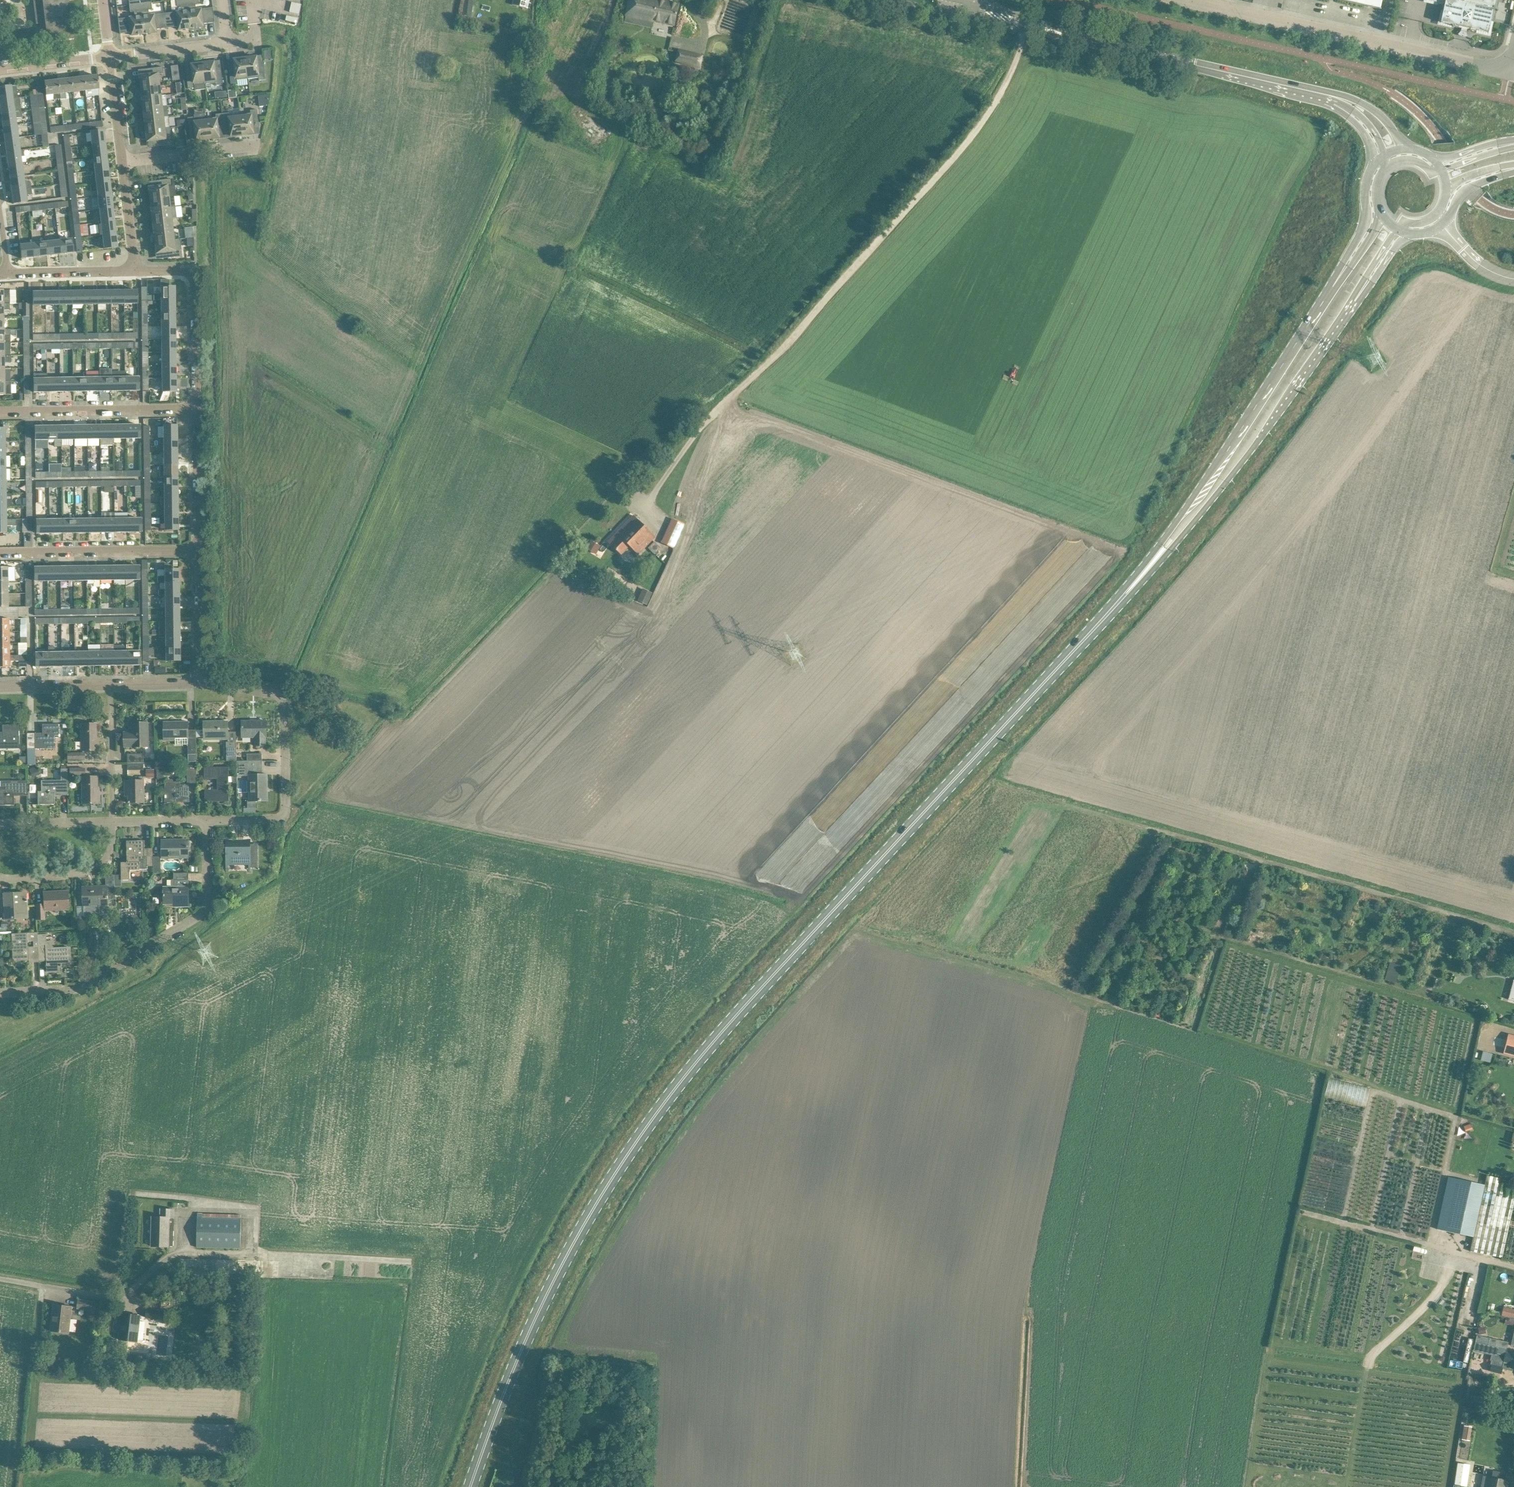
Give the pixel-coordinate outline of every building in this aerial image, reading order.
[(36,24),(41,24),(43,43),(73,40),(68,0),(72,0),(33,0),(36,24)] [(191,29),(188,0),(177,0),(178,7),(182,6),(182,11),(176,12),(176,13),(166,14),(168,28),(179,27),(179,30),(191,29)] [(191,29),(204,27),(203,24),(215,23),(213,8),(197,10),(196,5),(200,4),(199,0),(188,0),(191,29)] [(512,6),(527,9),(529,0),(513,0),(512,6)] [(629,4),(626,16),(652,22),(653,21),(674,25),(679,5),(655,0),(630,0),(629,4)] [(1338,0),(1337,0),(1381,10),(1380,9),(1382,0),(1338,0)] [(1430,1),(1438,3),(1438,4),(1443,5),(1442,11),(1443,11),(1440,23),(1452,26),(1452,27),(1458,28),(1459,27),(1470,30),(1470,31),(1476,32),(1476,31),(1488,34),(1491,22),(1492,22),(1497,0),(1431,0),(1430,1)] [(168,28),(166,14),(155,15),(155,14),(150,15),(149,10),(153,10),(152,3),(141,4),(144,34),(157,33),(156,30),(168,28)] [(302,5),(292,3),(290,12),(300,14),(302,5)] [(132,36),(144,34),(141,4),(130,5),(131,13),(134,12),(135,17),(118,19),(120,34),(132,33),(132,36)] [(464,4),(463,16),(471,17),(472,5),(464,4)] [(678,50),(675,64),(701,70),(704,56),(678,50)] [(246,59),(248,79),(259,78),(259,81),(266,80),(264,67),(258,68),(257,58),(257,57),(246,59)] [(237,80),(248,79),(246,59),(234,60),(234,61),(236,71),(230,71),(231,84),(238,83),(237,80)] [(203,64),(205,84),(216,83),(216,86),(223,85),(222,72),(215,73),(214,63),(215,63),(215,62),(203,64)] [(195,85),(205,84),(203,64),(191,65),(191,66),(192,66),(193,76),(187,77),(188,89),(195,88),(195,85)] [(142,87),(160,85),(159,75),(164,74),(163,67),(150,69),(151,75),(141,76),(140,76),(142,87)] [(83,77),(85,91),(86,97),(99,95),(98,89),(97,76),(83,77)] [(72,92),(85,91),(83,77),(71,79),(72,92)] [(59,94),(72,92),(71,79),(58,80),(59,94)] [(60,99),(59,94),(58,80),(44,82),(46,95),(53,94),(54,100),(60,99)] [(30,96),(42,95),(41,82),(35,83),(37,95),(30,96)] [(18,98),(16,85),(0,87),(0,101),(18,98)] [(143,98),(161,96),(160,85),(142,87),(143,98)] [(229,99),(237,98),(236,90),(228,91),(229,99)] [(31,110),(44,108),(42,95),(30,96),(31,110)] [(144,109),(162,107),(167,106),(166,95),(161,96),(143,98),(144,109)] [(21,111),(19,98),(18,98),(0,101),(0,108),(1,114),(21,111)] [(146,120),(164,117),(162,107),(144,109),(146,120)] [(33,123),(46,121),(44,108),(31,110),(33,123)] [(240,115),(242,135),(254,134),(254,133),(253,123),(259,122),(257,110),(251,111),(251,113),(240,115)] [(3,127),(16,125),(16,118),(21,118),(21,111),(1,114),(3,127)] [(242,135),(240,115),(229,116),(229,113),(222,114),(224,126),(230,126),(231,136),(231,137),(242,135)] [(218,127),(224,126),(222,114),(216,115),(216,118),(206,119),(208,139),(220,138),(220,137),(219,137),(218,127)] [(103,127),(102,121),(102,116),(95,117),(95,122),(89,123),(90,128),(103,127)] [(147,130),(165,128),(164,117),(146,120),(147,130)] [(208,139),(206,119),(195,120),(195,117),(188,118),(189,131),(196,130),(197,140),(196,140),(196,141),(208,139)] [(34,135),(47,133),(46,121),(33,123),(34,135)] [(4,139),(18,138),(23,137),(22,124),(16,125),(3,127),(4,139)] [(165,128),(147,130),(148,142),(159,140),(160,146),(172,145),(171,138),(166,139),(165,128)] [(92,145),(105,144),(103,130),(90,132),(92,145)] [(47,133),(34,135),(41,135),(43,147),(49,147),(47,133)] [(6,152),(19,150),(18,138),(4,139),(6,152)] [(93,158),(106,157),(105,144),(92,145),(93,158)] [(8,165),(22,163),(21,157),(24,156),(24,150),(19,151),(19,150),(6,152),(8,165)] [(95,171),(108,169),(106,157),(93,158),(95,171)] [(10,178),(23,176),(22,163),(8,165),(10,178)] [(96,184),(109,182),(108,169),(95,171),(96,184)] [(11,191),(31,188),(31,183),(29,181),(24,182),(23,176),(10,178),(11,191)] [(171,179),(158,181),(159,187),(148,188),(150,200),(177,196),(175,185),(172,186),(171,179)] [(98,197),(111,195),(109,182),(96,184),(90,185),(91,192),(97,191),(98,197)] [(31,188),(11,191),(13,204),(23,203),(27,202),(26,195),(32,195),(31,188)] [(99,210),(112,208),(111,195),(98,197),(99,210)] [(150,200),(151,210),(169,208),(178,207),(177,196),(150,200)] [(101,223),(114,221),(112,208),(99,210),(101,223)] [(152,221),(170,218),(169,208),(151,210),(152,221)] [(24,226),(29,225),(27,212),(19,213),(20,216),(23,216),(24,226)] [(154,231),(172,229),(170,218),(152,221),(154,231)] [(102,235),(115,234),(114,221),(101,223),(102,235)] [(155,242),(173,240),(172,229),(154,231),(155,242)] [(115,234),(102,235),(104,249),(117,247),(115,234)] [(58,241),(60,254),(73,252),(72,239),(58,241)] [(180,239),(173,240),(155,242),(156,254),(157,254),(157,253),(167,252),(168,258),(180,257),(179,250),(181,250),(180,239)] [(47,256),(60,254),(58,241),(46,242),(47,256)] [(34,257),(47,256),(46,242),(33,244),(34,257)] [(21,259),(34,257),(33,244),(19,245),(21,259)] [(160,300),(175,300),(175,287),(160,287),(160,294),(154,294),(154,300),(160,300)] [(9,303),(9,290),(0,291),(0,303),(9,303)] [(124,291),(124,304),(137,304),(137,290),(124,291)] [(72,305),(85,305),(85,291),(72,292),(72,305)] [(85,305),(98,305),(98,291),(85,291),(85,305)] [(98,305),(111,305),(111,291),(98,291),(98,305)] [(111,305),(124,304),(124,291),(111,291),(111,305)] [(33,306),(46,306),(46,292),(32,292),(33,306)] [(46,306),(59,306),(59,292),(46,292),(46,306)] [(71,305),(72,305),(72,292),(59,292),(59,306),(60,306),(60,311),(71,310),(71,305)] [(161,313),(175,313),(175,300),(160,300),(161,313)] [(3,317),(3,310),(10,310),(9,303),(0,303),(0,317),(3,317)] [(23,316),(29,316),(28,303),(23,303),(19,303),(19,309),(23,309),(23,316)] [(161,326),(175,326),(175,313),(161,313),(161,326)] [(161,339),(175,339),(175,326),(161,326),(161,339)] [(10,342),(10,330),(3,330),(3,329),(0,329),(0,342),(10,342)] [(161,352),(175,352),(175,339),(161,339),(161,352)] [(10,355),(10,342),(0,342),(0,355),(10,355)] [(161,365),(176,365),(175,352),(161,352),(161,365)] [(4,368),(4,363),(11,363),(11,356),(10,356),(10,355),(0,355),(0,368),(4,368)] [(161,378),(176,378),(176,365),(161,365),(161,378)] [(10,381),(10,369),(4,369),(4,368),(0,368),(0,381),(10,381)] [(47,392),(47,379),(47,373),(33,374),(33,379),(34,392),(47,392)] [(112,391),(125,391),(125,377),(112,378),(112,391)] [(125,377),(125,391),(138,391),(138,377),(125,377)] [(47,392),(60,392),(60,378),(47,379),(47,392)] [(60,392),(73,392),(73,378),(60,378),(60,392)] [(73,392),(86,391),(86,378),(73,378),(73,392)] [(86,391),(99,391),(99,378),(86,378),(86,391)] [(99,391),(112,391),(112,378),(99,378),(99,391)] [(162,398),(167,398),(170,392),(176,392),(176,378),(161,378),(162,392),(164,392),(162,398)] [(0,381),(0,395),(11,395),(11,381),(10,381),(0,381)] [(100,446),(113,445),(113,425),(100,426),(100,439),(100,446)] [(113,439),(126,439),(126,425),(113,425),(113,445),(113,439)] [(126,425),(126,439),(139,439),(139,425),(126,425)] [(163,439),(177,439),(176,425),(163,426),(163,439)] [(35,440),(48,440),(48,426),(34,427),(35,440)] [(54,447),(61,447),(61,426),(48,426),(48,440),(54,440),(54,447)] [(61,440),(74,440),(74,426),(61,426),(61,447),(61,440)] [(74,440),(87,439),(87,426),(74,426),(74,440)] [(87,439),(100,439),(100,426),(87,426),(87,439)] [(163,452),(177,452),(177,439),(163,439),(163,452)] [(163,465),(177,465),(177,452),(163,452),(163,465)] [(164,478),(177,478),(177,465),(163,465),(164,478)] [(164,491),(177,491),(177,478),(164,478),(164,491)] [(26,493),(32,493),(31,480),(26,481),(26,484),(20,484),(20,489),(20,492),(21,492),(26,492),(26,493)] [(127,481),(127,487),(135,487),(135,499),(140,498),(140,481),(127,481)] [(164,504),(177,504),(177,491),(164,491),(164,497),(161,497),(161,504),(164,504)] [(164,517),(177,517),(177,504),(164,504),(164,517)] [(621,555),(629,546),(638,554),(656,537),(634,516),(616,534),(617,534),(609,543),(621,555)] [(177,517),(164,517),(164,530),(178,530),(177,517)] [(6,519),(0,520),(0,533),(6,533),(6,526),(16,526),(16,519),(6,519)] [(32,519),(26,519),(26,521),(22,521),(22,533),(32,532),(32,519)] [(76,533),(89,533),(88,519),(75,520),(76,533)] [(89,533),(101,533),(101,519),(88,519),(89,533)] [(101,533),(114,532),(114,519),(101,519),(101,533)] [(114,532),(127,532),(127,519),(114,519),(114,532)] [(127,519),(127,532),(141,532),(141,519),(127,519)] [(685,524),(673,519),(662,543),(673,548),(685,524)] [(36,533),(50,533),(49,520),(36,520),(36,533)] [(50,533),(63,533),(62,520),(49,520),(50,533)] [(63,533),(76,533),(75,520),(62,520),(63,533)] [(591,540),(586,549),(591,552),(596,543),(591,540)] [(73,581),(86,581),(86,566),(73,567),(73,581)] [(86,581),(99,581),(99,566),(86,566),(86,581)] [(99,581),(112,580),(112,566),(99,566),(99,581)] [(112,580),(125,580),(125,566),(112,566),(112,580)] [(125,566),(125,580),(139,580),(139,566),(125,566)] [(34,581),(48,581),(47,567),(34,567),(34,581)] [(48,581),(60,581),(60,567),(47,567),(48,581)] [(60,581),(73,581),(73,567),(60,567),(60,581)] [(164,583),(179,583),(178,569),(164,569),(164,577),(157,577),(157,583),(164,583)] [(158,596),(165,596),(179,595),(179,583),(164,583),(164,590),(158,590),(158,596)] [(646,603),(650,594),(639,589),(635,598),(646,603)] [(165,609),(179,608),(179,595),(165,596),(165,609)] [(165,622),(179,621),(179,608),(165,609),(165,622)] [(9,631),(9,619),(0,619),(0,631),(9,631)] [(165,635),(179,634),(179,621),(165,622),(159,622),(159,635),(165,634),(165,635)] [(9,643),(9,631),(0,631),(0,643),(9,643)] [(165,648),(179,647),(179,634),(165,635),(165,648)] [(9,655),(9,643),(0,643),(0,655),(9,655)] [(18,655),(27,655),(26,650),(26,643),(21,643),(18,643),(18,655)] [(126,651),(127,665),(140,665),(140,651),(132,651),(132,645),(126,645),(126,651)] [(62,667),(61,652),(54,652),(54,647),(49,647),(49,652),(48,652),(49,667),(62,667)] [(179,647),(165,648),(165,651),(165,661),(180,661),(179,647)] [(101,666),(114,666),(113,651),(100,652),(101,666)] [(114,666),(127,665),(126,651),(113,651),(114,666)] [(35,667),(49,667),(48,652),(35,653),(35,667)] [(62,667),(75,666),(74,652),(61,652),(62,667)] [(75,666),(88,666),(87,652),(74,652),(75,666)] [(88,666),(101,666),(100,652),(87,652),(88,666)] [(0,655),(0,667),(9,667),(9,661),(19,661),(19,667),(27,667),(27,655),(18,655),(9,655),(0,655)] [(228,739),(228,731),(228,721),(204,722),(204,737),(216,737),(216,740),(228,739)] [(242,721),(242,731),(242,738),(255,737),(255,746),(266,745),(266,737),(266,721),(257,721),(257,723),(251,723),(251,721),(242,721)] [(164,722),(164,741),(175,741),(176,743),(187,743),(188,743),(188,722),(164,722)] [(148,736),(148,733),(148,723),(132,723),(132,732),(124,732),(124,747),(143,747),(143,736),(148,736)] [(58,738),(58,734),(58,724),(42,725),(42,735),(35,735),(35,733),(27,733),(27,749),(55,748),(55,738),(58,738)] [(81,724),(81,734),(81,751),(96,751),(96,724),(81,724)] [(18,735),(18,725),(2,725),(2,732),(0,733),(0,749),(19,749),(18,735)] [(196,740),(188,740),(188,754),(196,754),(196,740),(196,730),(196,740)] [(227,761),(237,761),(236,742),(226,742),(227,761)] [(128,763),(144,763),(144,754),(128,754),(128,763)] [(267,775),(262,775),(262,761),(247,761),(237,761),(237,776),(249,776),(249,784),(250,784),(250,801),(266,801),(266,788),(267,788),(267,775)] [(197,768),(183,768),(183,774),(189,773),(189,785),(197,785),(197,768)] [(229,801),(229,791),(229,768),(203,768),(204,779),(217,779),(217,791),(213,791),(212,788),(205,788),(205,802),(229,801)] [(67,795),(67,780),(67,769),(60,769),(61,780),(41,781),(41,791),(37,791),(38,805),(54,804),(54,794),(67,794),(67,795)] [(97,777),(87,777),(82,777),(82,804),(97,804),(97,777)] [(144,780),(135,780),(125,781),(125,789),(128,789),(128,803),(144,803),(144,780)] [(27,786),(27,781),(1,781),(1,789),(0,789),(0,805),(14,805),(13,795),(27,794),(27,796),(27,786)] [(189,802),(189,792),(189,784),(179,784),(179,787),(165,787),(165,793),(165,803),(174,802),(174,801),(181,801),(181,802),(189,802)] [(865,841),(872,828),(868,826),(862,840),(865,841)] [(250,857),(250,845),(250,839),(249,839),(249,842),(228,842),(228,839),(226,839),(226,872),(227,872),(227,864),(249,864),(249,872),(250,872),(250,861),(257,861),(257,857),(250,857)] [(162,840),(162,850),(162,857),(188,857),(188,841),(175,841),(175,840),(162,840)] [(121,863),(121,873),(122,880),(131,880),(130,871),(140,870),(147,870),(147,867),(147,849),(145,849),(145,841),(144,841),(127,841),(127,861),(126,861),(127,862),(121,863)] [(188,873),(178,873),(174,873),(174,879),(172,879),(172,887),(164,887),(164,904),(180,904),(180,907),(189,906),(188,873)] [(115,896),(115,885),(114,875),(106,876),(106,887),(94,888),(94,887),(83,888),(84,906),(106,905),(106,897),(115,896)] [(68,910),(67,901),(67,891),(56,892),(56,893),(43,893),(43,892),(44,904),(36,905),(36,920),(43,920),(42,910),(59,909),(59,910),(68,910)] [(27,914),(26,903),(26,893),(3,894),(4,919),(15,918),(15,915),(27,914)] [(11,962),(28,961),(28,963),(38,962),(36,935),(36,933),(26,934),(26,933),(11,934),(12,950),(12,960),(11,960),(11,962)] [(36,935),(38,962),(38,960),(46,960),(47,972),(61,971),(61,966),(61,965),(60,965),(60,961),(64,961),(64,963),(70,963),(70,953),(69,948),(52,949),(52,941),(46,942),(45,935),(36,935)] [(1503,1053),(1513,1055),(1513,1037),(1508,1035),(1503,1053)] [(1374,1093),(1376,1088),(1365,1084),(1363,1089),(1374,1093)] [(1472,1237),(1469,1251),(1502,1258),(1501,1260),(1513,1263),(1513,1188),(1498,1184),(1499,1179),(1487,1176),(1485,1185),(1448,1177),(1437,1229),(1472,1237)] [(152,1217),(152,1246),(168,1247),(173,1247),(174,1230),(169,1230),(169,1218),(174,1218),(174,1210),(161,1210),(161,1218),(152,1217)] [(198,1217),(197,1217),(196,1247),(240,1248),(241,1218),(202,1217),(202,1214),(198,1214),(198,1217)] [(233,1282),(233,1292),(242,1293),(242,1282),(233,1282)] [(79,1300),(78,1308),(95,1310),(96,1302),(79,1300)] [(69,1333),(71,1317),(72,1307),(54,1305),(51,1331),(69,1333)] [(1513,1319),(1513,1310),(1503,1308),(1501,1316),(1513,1319)] [(147,1309),(146,1317),(163,1319),(164,1311),(147,1309)] [(122,1314),(121,1324),(119,1340),(137,1342),(140,1316),(122,1314)] [(1501,1316),(1501,1317),(1506,1318),(1504,1324),(1507,1324),(1513,1326),(1513,1319),(1501,1316)] [(1494,1346),(1506,1349),(1508,1343),(1477,1336),(1475,1342),(1494,1346)] [(1494,1346),(1475,1342),(1473,1351),(1489,1355),(1492,1358),(1491,1360),(1492,1360),(1490,1372),(1500,1374),(1502,1366),(1513,1369),(1513,1354),(1513,1355),(1505,1353),(1506,1349),(1494,1346)] [(1471,1421),(1470,1437),(1478,1438),(1479,1422),(1471,1421)] [(1467,1482),(1470,1465),(1458,1463),(1455,1480),(1454,1486),(1467,1486),(1467,1482)] [(1506,1484),(1505,1482),(1505,1481),(1502,1480),(1503,1472),(1493,1470),(1492,1478),(1483,1476),(1481,1486),(1506,1486),(1506,1484)]
